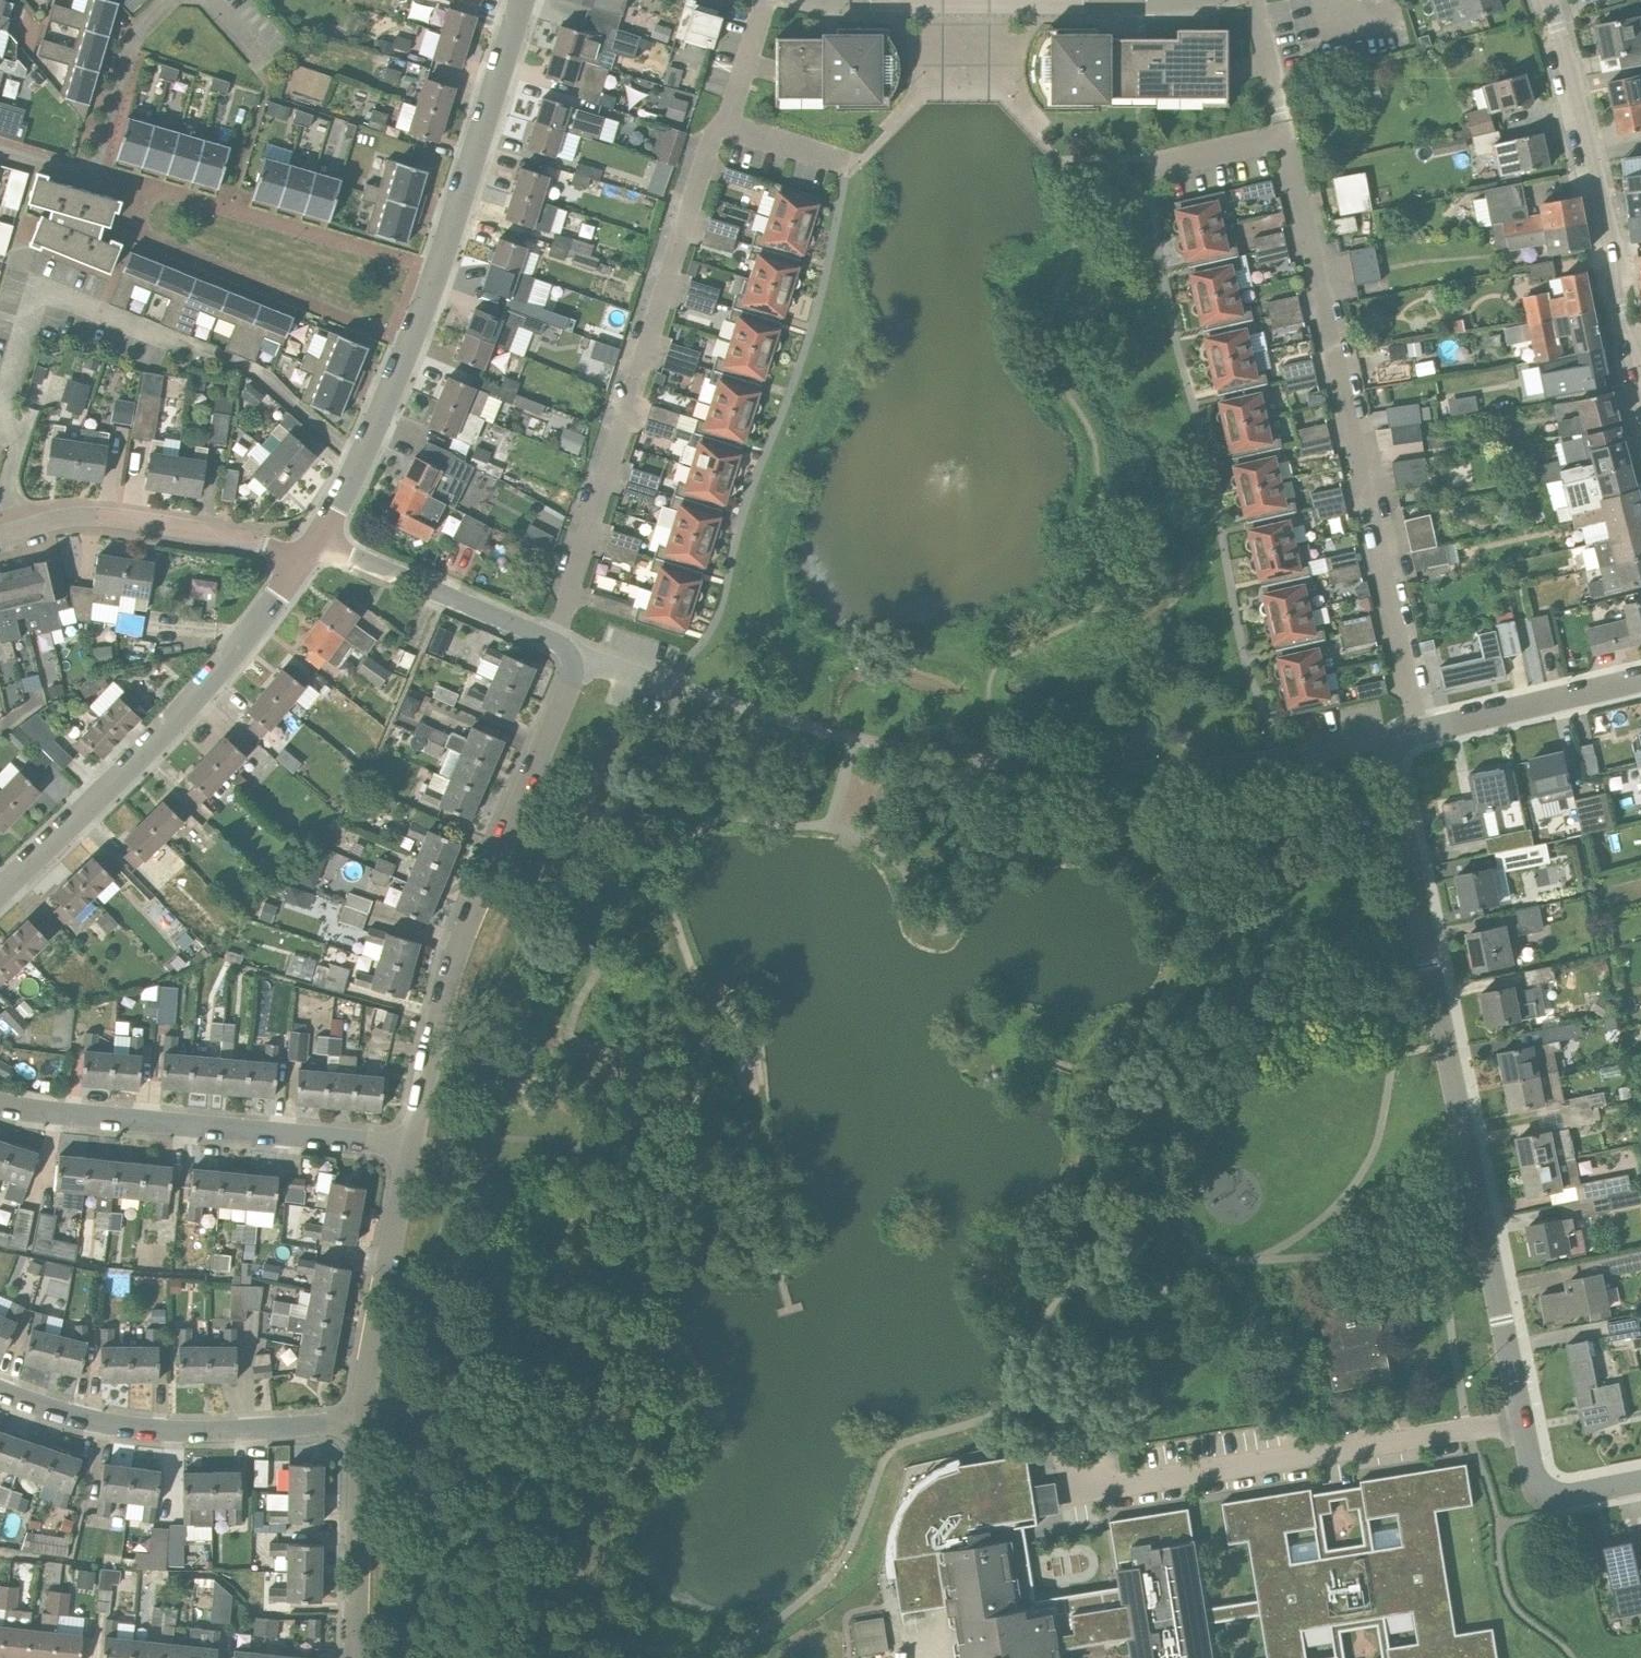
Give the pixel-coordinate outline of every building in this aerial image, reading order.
[(6,30),(7,30),(15,3),(3,0),(0,0),(0,28),(6,30)] [(118,2),(116,0),(88,0),(84,13),(91,16),(87,30),(109,36),(109,35),(118,4),(119,3),(118,2)] [(133,12),(145,0),(120,0),(133,12)] [(617,29),(621,15),(625,0),(569,0),(591,7),(590,10),(588,9),(585,18),(617,29)] [(1465,4),(1470,19),(1502,8),(1500,0),(1432,0),(1439,22),(1452,18),(1449,9),(1465,4)] [(717,10),(694,3),(693,8),(684,5),(675,37),(712,48),(722,16),(716,15),(717,10)] [(87,30),(91,16),(84,13),(53,4),(49,20),(79,29),(73,48),(73,49),(81,52),(77,65),(99,72),(99,71),(98,71),(108,37),(109,37),(109,36),(87,30)] [(441,33),(468,42),(476,16),(449,7),(441,33)] [(1598,25),(1605,58),(1622,54),(1625,67),(1640,64),(1640,17),(1598,25)] [(640,37),(617,29),(585,18),(582,29),(584,30),(584,32),(561,25),(553,51),(598,65),(603,50),(629,58),(634,58),(640,37)] [(666,43),(671,29),(655,23),(650,37),(666,43)] [(16,45),(17,44),(6,31),(6,30),(0,28),(0,55),(0,53),(16,57),(16,45)] [(896,55),(891,42),(886,35),(879,28),(836,28),(836,46),(826,46),(826,35),(823,35),(823,38),(776,38),(776,106),(826,106),(826,97),(836,97),(836,107),(879,107),(883,103),(887,98),(893,89),(897,78),(898,67),(896,55)] [(1099,46),(1099,39),(1099,28),(1057,28),(1047,37),(1041,48),(1038,57),(1037,66),(1038,74),(1039,81),(1041,88),(1044,94),(1048,99),(1052,103),(1056,107),(1099,107),(1099,97),(1109,97),(1109,107),(1230,107),(1230,38),(1119,38),(1119,46),(1099,46)] [(441,33),(433,59),(460,68),(468,42),(441,33)] [(1426,35),(1417,38),(1420,48),(1429,46),(1426,35)] [(409,53),(412,41),(396,36),(393,44),(392,48),(409,53)] [(98,72),(98,73),(99,72),(77,65),(81,52),(73,49),(73,48),(43,39),(38,56),(68,65),(60,93),(84,121),(88,105),(89,105),(89,103),(98,72)] [(653,42),(643,39),(640,47),(651,50),(653,42)] [(389,56),(392,48),(393,44),(381,41),(377,52),(389,56)] [(598,65),(553,51),(545,77),(580,88),(577,98),(611,109),(615,97),(601,93),(608,69),(598,66),(598,65)] [(0,55),(0,69),(4,71),(25,77),(27,70),(16,58),(16,57),(0,53),(0,55)] [(158,78),(167,80),(171,66),(162,64),(158,78)] [(668,65),(664,83),(678,87),(683,69),(668,65)] [(175,82),(179,69),(171,66),(167,80),(175,82)] [(398,83),(401,72),(386,67),(383,78),(398,83)] [(1473,132),(1495,126),(1491,114),(1534,102),(1526,73),(1483,86),(1489,108),(1468,114),(1473,132)] [(1610,82),(1615,108),(1640,103),(1640,75),(1610,82)] [(209,90),(217,93),(221,79),(213,77),(209,90)] [(226,95),(230,82),(221,79),(217,93),(226,95)] [(426,79),(418,106),(445,114),(454,88),(426,79)] [(563,131),(566,132),(590,140),(591,137),(598,139),(604,117),(570,107),(570,106),(543,97),(535,122),(563,131)] [(682,122),(688,102),(671,97),(665,117),(682,122)] [(0,105),(0,136),(24,144),(29,126),(23,125),(27,109),(1,101),(0,105)] [(267,114),(287,121),(291,108),(270,102),(267,114)] [(1615,108),(1621,134),(1640,130),(1640,103),(1615,108)] [(445,114),(418,106),(410,132),(437,141),(445,114)] [(296,110),(293,123),(301,126),(305,112),(296,110)] [(383,133),(389,115),(373,110),(367,129),(383,133)] [(313,114),(305,112),(301,126),(309,128),(313,114)] [(129,118),(129,117),(128,117),(115,159),(117,160),(117,159),(141,166),(140,167),(141,167),(154,124),(153,124),(129,118)] [(352,138),(356,125),(348,122),(344,136),(352,138)] [(527,148),(559,158),(566,132),(563,131),(535,122),(527,148)] [(1450,133),(1452,139),(1471,135),(1469,123),(1462,124),(1463,130),(1450,133)] [(155,125),(154,124),(141,167),(142,167),(166,174),(167,174),(179,132),(178,131),(178,132),(155,125)] [(675,166),(686,132),(667,126),(660,146),(649,142),(646,153),(651,155),(657,157),(656,160),(675,166)] [(1479,155),(1497,151),(1502,176),(1551,165),(1543,133),(1503,142),(1500,130),(1474,136),(1479,155)] [(168,174),(191,181),(192,182),(204,139),(203,139),(180,132),(179,132),(167,174),(167,175),(168,174)] [(205,139),(204,139),(192,182),(193,182),(216,189),(218,189),(230,147),(229,146),(228,147),(205,140),(205,139)] [(1627,192),(1640,190),(1640,155),(1623,158),(1627,192)] [(265,157),(266,157),(264,156),(251,199),(253,200),(253,199),(277,206),(277,207),(278,207),(290,164),(289,164),(265,157)] [(364,192),(377,196),(422,209),(426,195),(421,193),(427,173),(428,171),(387,159),(386,161),(387,161),(379,188),(366,184),(364,192)] [(291,165),(291,164),(290,164),(278,207),(279,207),(302,213),(302,214),(303,214),(315,171),(314,171),(291,165)] [(588,179),(592,169),(577,164),(573,174),(588,179)] [(513,193),(540,202),(549,176),(521,167),(513,193)] [(751,189),(755,176),(725,167),(721,180),(751,189)] [(23,192),(29,173),(12,168),(6,187),(23,192)] [(1343,212),(1375,209),(1371,170),(1339,173),(1343,212)] [(316,172),(316,171),(315,171),(303,214),(304,214),(327,221),(329,222),(341,179),(339,178),(339,179),(316,172)] [(573,174),(570,185),(585,190),(588,179),(573,174)] [(117,199),(35,175),(27,203),(51,210),(48,217),(41,215),(30,241),(110,273),(120,247),(99,238),(103,225),(110,227),(117,199)] [(652,176),(647,191),(663,196),(668,181),(652,176)] [(1245,201),(1275,194),(1272,180),(1242,187),(1245,201)] [(809,229),(810,226),(813,226),(815,225),(816,225),(818,224),(819,221),(819,219),(819,217),(818,216),(818,215),(817,214),(815,212),(820,197),(771,181),(767,195),(776,197),(770,217),(809,229)] [(1503,222),(1506,236),(1586,220),(1582,196),(1543,203),(1545,215),(1530,217),(1523,182),(1487,189),(1489,198),(1494,224),(1503,222)] [(23,192),(6,187),(1,206),(18,210),(23,192)] [(1627,192),(1631,216),(1640,215),(1640,190),(1627,192)] [(1183,232),(1184,235),(1224,226),(1220,207),(1229,205),(1225,191),(1176,202),(1176,203),(1180,218),(1176,220),(1174,224),(1175,228),(1178,231),(1183,232)] [(422,210),(377,196),(364,192),(361,200),(374,204),(366,231),(365,232),(406,244),(407,243),(406,242),(412,222),(418,224),(422,210)] [(557,207),(540,202),(513,193),(505,219),(549,233),(557,207)] [(1336,235),(1358,230),(1356,215),(1332,220),(1336,235)] [(1631,216),(1634,242),(1640,241),(1640,215),(1631,216)] [(809,229),(770,217),(769,218),(761,216),(752,246),(799,260),(804,245),(809,245),(812,242),(813,238),(812,234),(809,232),(809,229)] [(709,217),(705,231),(735,240),(739,227),(709,217)] [(1592,247),(1586,220),(1506,236),(1503,222),(1494,224),(1499,247),(1510,245),(1511,249),(1550,241),(1552,255),(1592,247)] [(13,225),(0,222),(0,239),(9,241),(13,225)] [(1229,246),(1224,226),(1184,235),(1184,238),(1181,240),(1179,244),(1180,248),(1183,251),(1187,251),(1191,267),(1240,256),(1237,244),(1229,246)] [(735,240),(705,231),(701,244),(731,253),(735,240)] [(1257,252),(1287,245),(1284,232),(1253,238),(1257,252)] [(551,246),(598,261),(598,260),(600,260),(603,249),(594,246),(594,245),(571,238),(555,233),(551,246)] [(518,273),(531,277),(538,254),(525,250),(526,247),(499,238),(491,263),(518,273)] [(9,241),(0,239),(0,254),(5,256),(9,241)] [(1290,258),(1287,245),(1257,252),(1259,265),(1290,258)] [(598,261),(551,246),(548,256),(564,261),(565,255),(573,258),(572,263),(609,275),(612,267),(598,262),(598,261)] [(795,275),(799,260),(752,246),(748,258),(756,261),(750,279),(790,292),(791,288),(795,288),(798,286),(800,282),(798,278),(795,275)] [(1356,285),(1378,281),(1382,281),(1375,246),(1350,251),(1356,285)] [(163,264),(162,264),(132,252),(132,251),(130,250),(109,303),(124,310),(135,285),(152,292),(163,264)] [(1242,269),(1240,256),(1191,267),(1194,282),(1191,284),(1189,288),(1190,292),(1193,295),(1197,295),(1198,299),(1239,290),(1234,271),(1242,269)] [(694,277),(698,263),(691,261),(687,274),(694,277)] [(1532,280),(1556,275),(1553,261),(1530,266),(1532,280)] [(535,278),(531,277),(518,273),(491,263),(482,289),(510,298),(509,299),(526,304),(535,278)] [(160,324),(175,330),(196,277),(195,277),(164,265),(164,264),(163,264),(152,292),(170,299),(160,324)] [(1532,322),(1596,310),(1588,271),(1563,276),(1568,295),(1552,299),(1550,292),(1527,297),(1532,322)] [(196,278),(197,277),(196,277),(175,330),(189,336),(199,311),(217,318),(228,290),(227,290),(196,278)] [(789,294),(790,292),(750,279),(745,297),(737,295),(733,308),(780,323),(785,307),(789,307),(792,305),(794,301),(792,297),(789,294)] [(686,293),(716,303),(720,289),(690,280),(686,293)] [(217,318),(235,325),(225,350),(239,356),(261,303),(260,303),(259,303),(229,291),(229,290),(228,290),(217,318)] [(1243,309),(1239,290),(1198,299),(1199,301),(1195,304),(1193,308),(1194,312),(1197,314),(1202,315),(1205,331),(1254,320),(1251,307),(1243,309)] [(716,303),(686,293),(682,306),(712,315),(716,303)] [(1271,316),(1302,309),(1299,295),(1268,302),(1271,316)] [(261,304),(261,303),(239,356),(254,362),(264,337),(283,344),(294,317),(292,316),(261,304)] [(545,323),(559,328),(563,316),(531,306),(527,317),(542,322),(545,323)] [(518,326),(541,334),(545,323),(542,322),(527,317),(509,310),(505,320),(502,319),(502,318),(476,308),(466,333),(493,343),(492,344),(509,351),(518,326)] [(775,337),(780,323),(733,308),(729,321),(737,323),(731,342),(770,354),(771,351),(775,351),(779,348),(780,344),(779,340),(775,337)] [(1305,322),(1302,309),(1271,316),(1274,329),(1305,322)] [(1579,352),(1603,347),(1596,310),(1532,322),(1537,349),(1538,348),(1541,360),(1558,357),(1556,346),(1559,345),(1561,344),(1560,337),(1575,334),(1579,352)] [(1257,333),(1254,320),(1205,331),(1209,346),(1205,348),(1203,352),(1204,356),(1207,359),(1212,359),(1212,363),(1253,354),(1267,351),(1262,332),(1257,333)] [(1465,332),(1463,321),(1453,323),(1455,334),(1465,332)] [(368,349),(368,347),(329,331),(328,333),(329,333),(318,358),(306,353),(303,361),(315,366),(359,384),(365,371),(359,368),(367,349),(368,349)] [(483,369),(492,344),(493,343),(466,333),(456,358),(483,369)] [(595,341),(590,356),(594,357),(610,362),(615,363),(619,349),(595,341)] [(670,342),(666,356),(696,365),(700,352),(670,342)] [(769,357),(770,354),(731,342),(725,360),(717,358),(713,371),(760,385),(765,370),(769,370),(773,367),(774,363),(773,359),(769,357)] [(1404,344),(1388,346),(1389,357),(1405,354),(1404,344)] [(1609,373),(1603,347),(1579,352),(1558,357),(1541,360),(1538,361),(1545,398),(1606,385),(1604,374),(1609,373)] [(1387,348),(1374,350),(1376,363),(1389,361),(1387,348)] [(1220,395),(1268,384),(1265,369),(1257,371),(1253,354),(1212,363),(1213,365),(1209,368),(1208,371),(1209,376),(1212,378),(1216,379),(1220,395)] [(96,368),(99,360),(86,356),(84,366),(94,369),(94,367),(96,368)] [(696,365),(666,356),(662,368),(692,378),(696,365)] [(586,382),(602,388),(610,362),(594,357),(586,382)] [(1282,366),(1285,380),(1316,373),(1313,359),(1282,366)] [(359,384),(315,366),(303,361),(299,369),(312,374),(302,399),(301,399),(301,401),(340,417),(341,415),(340,415),(348,395),(354,398),(359,384)] [(1375,367),(1378,385),(1413,379),(1411,362),(1375,367)] [(757,400),(756,400),(760,385),(713,371),(709,382),(717,385),(711,404),(751,417),(752,413),(754,414),(756,413),(758,412),(759,411),(760,409),(760,407),(760,405),(760,404),(758,402),(757,400)] [(152,440),(154,440),(164,375),(144,372),(131,438),(152,442),(152,440)] [(666,374),(657,372),(653,384),(662,387),(666,374)] [(1316,373),(1285,380),(1288,393),(1319,386),(1316,373)] [(191,388),(204,389),(205,375),(192,374),(191,388)] [(449,376),(438,401),(479,418),(489,394),(497,397),(496,398),(511,405),(512,404),(541,415),(545,406),(516,394),(501,387),(478,378),(475,387),(449,376)] [(505,377),(501,387),(516,394),(520,383),(505,377)] [(83,422),(94,386),(74,380),(67,405),(69,405),(66,417),(83,422)] [(241,395),(249,402),(259,391),(251,384),(241,395)] [(1227,427),(1267,417),(1263,399),(1271,397),(1268,384),(1220,395),(1223,410),(1219,412),(1218,416),(1219,420),(1222,423),(1226,423),(1227,427)] [(1577,434),(1587,433),(1586,428),(1621,419),(1614,391),(1579,400),(1583,415),(1574,418),(1574,419),(1558,421),(1559,436),(1561,436),(1563,436),(1577,434)] [(132,430),(137,399),(118,395),(112,426),(132,430)] [(225,445),(233,398),(216,395),(208,443),(225,445)] [(475,446),(485,421),(478,418),(479,418),(438,401),(428,426),(455,438),(454,438),(475,446)] [(681,414),(677,428),(693,433),(741,448),(746,432),(750,432),(753,430),(755,426),(753,422),(750,419),(751,417),(711,404),(706,422),(681,414)] [(1417,404),(1388,409),(1391,427),(1420,423),(1417,404)] [(651,405),(647,418),(677,428),(681,414),(651,405)] [(1419,408),(1421,421),(1430,420),(1429,406),(1419,408)] [(1234,459),(1282,448),(1279,433),(1271,435),(1267,417),(1227,427),(1228,429),(1224,432),(1222,435),(1223,440),(1226,442),(1231,443),(1234,459)] [(677,428),(647,418),(643,431),(673,440),(677,428)] [(1300,443),(1331,436),(1327,423),(1297,430),(1300,443)] [(1394,445),(1423,441),(1420,423),(1391,427),(1394,445)] [(280,441),(270,453),(297,476),(315,455),(279,424),(271,433),(280,441)] [(47,472),(74,476),(79,442),(64,440),(66,427),(54,425),(47,472)] [(1565,482),(1633,464),(1626,440),(1625,440),(1621,426),(1588,435),(1587,433),(1577,434),(1563,436),(1561,436),(1561,437),(1552,438),(1558,461),(1534,467),(1538,485),(1541,484),(1563,479),(1565,482)] [(564,427),(555,448),(577,456),(585,435),(564,427)] [(79,442),(74,476),(102,480),(109,434),(81,430),(79,442)] [(697,449),(692,467),(731,479),(732,476),(736,476),(740,473),(741,469),(740,465),(736,463),(741,448),(693,433),(689,446),(697,449)] [(1333,449),(1331,436),(1300,443),(1303,456),(1333,449)] [(152,442),(145,487),(172,491),(178,457),(161,454),(163,442),(154,440),(152,440),(152,442)] [(449,452),(429,442),(420,459),(415,457),(402,482),(440,501),(448,485),(436,479),(440,470),(463,481),(470,467),(449,452)] [(476,446),(469,464),(500,476),(504,467),(488,461),(491,452),(476,446)] [(195,460),(178,457),(172,491),(200,495),(207,449),(197,447),(195,460)] [(1241,491),(1281,481),(1281,479),(1277,463),(1286,461),(1282,448),(1234,459),(1238,474),(1234,476),(1232,480),(1233,484),(1236,487),(1241,487),(1241,491)] [(297,476),(270,453),(259,465),(250,457),(242,465),(279,497),(297,476)] [(1398,491),(1420,487),(1430,485),(1425,458),(1393,463),(1398,491)] [(1633,464),(1565,482),(1568,497),(1571,507),(1558,510),(1561,523),(1574,519),(1572,514),(1602,505),(1640,495),(1640,494),(1633,464)] [(631,467),(627,481),(657,490),(661,477),(631,467)] [(730,482),(731,479),(692,467),(686,484),(678,482),(674,495),(721,510),(726,495),(730,495),(734,492),(735,488),(734,484),(730,482)] [(226,468),(221,499),(234,501),(239,470),(226,468)] [(657,490),(627,481),(623,493),(653,503),(657,490)] [(1249,522),(1297,511),(1294,498),(1286,500),(1281,481),(1241,491),(1242,493),(1238,495),(1237,499),(1238,503),(1241,506),(1245,507),(1249,522)] [(427,540),(445,503),(440,501),(402,482),(390,507),(400,512),(394,523),(427,540)] [(1311,494),(1314,507),(1345,501),(1342,487),(1311,494)] [(672,529),(712,541),(713,538),(717,538),(720,535),(721,531),(720,527),(717,525),(721,510),(674,495),(670,508),(678,511),(672,529)] [(1602,505),(1572,514),(1574,519),(1576,529),(1606,520),(1611,538),(1640,530),(1640,495),(1602,505)] [(1345,501),(1314,507),(1317,520),(1348,513),(1345,501)] [(1300,524),(1297,511),(1249,522),(1252,538),(1248,540),(1247,544),(1248,548),(1251,551),(1255,551),(1256,554),(1296,545),(1291,526),(1300,524)] [(454,539),(475,549),(487,525),(466,515),(454,539)] [(1412,552),(1438,546),(1431,515),(1405,520),(1412,552)] [(654,558),(702,573),(707,557),(711,557),(714,555),(715,551),(714,547),(711,544),(712,541),(672,529),(666,547),(658,544),(657,550),(654,558)] [(612,530),(607,543),(637,553),(642,539),(612,530)] [(1611,538),(1570,549),(1574,562),(1597,556),(1600,566),(1601,566),(1640,556),(1640,530),(1611,538)] [(534,547),(547,554),(555,537),(542,531),(534,547)] [(1455,542),(1438,546),(1412,552),(1416,571),(1459,562),(1455,542)] [(637,553),(607,543),(603,556),(633,565),(637,553)] [(1300,564),(1296,545),(1256,554),(1256,557),(1253,559),(1251,563),(1252,567),(1255,570),(1260,571),(1263,586),(1311,575),(1308,562),(1300,564)] [(1326,558),(1329,571),(1360,564),(1356,551),(1326,558)] [(116,624),(121,593),(126,559),(98,555),(93,589),(68,586),(76,620),(89,623),(90,620),(116,624)] [(1601,566),(1604,579),(1587,584),(1591,596),(1640,584),(1640,556),(1601,566)] [(56,558),(35,563),(52,631),(62,628),(57,611),(67,608),(56,558)] [(697,588),(702,573),(654,558),(650,571),(658,573),(652,591),(692,604),(693,601),(697,601),(701,598),(702,594),(700,590),(697,588)] [(121,593),(137,596),(135,608),(146,610),(153,563),(126,559),(121,593)] [(41,633),(52,631),(35,563),(34,563),(34,565),(15,570),(27,617),(25,617),(29,632),(40,630),(41,633)] [(1360,564),(1329,571),(1332,584),(1363,578),(1360,564)] [(25,617),(27,617),(15,570),(0,573),(0,597),(11,641),(21,639),(17,620),(25,617)] [(1314,589),(1311,575),(1263,586),(1267,601),(1263,604),(1261,608),(1262,612),(1265,615),(1270,615),(1270,618),(1310,609),(1306,591),(1314,589)] [(1371,595),(1368,582),(1362,583),(1357,589),(1359,598),(1371,595)] [(692,604),(652,591),(646,610),(638,607),(638,608),(592,593),(588,606),(682,636),(683,635),(682,634),(687,620),(691,620),(695,617),(696,613),(695,609),(691,607),(692,604)] [(353,644),(353,645),(366,655),(376,640),(353,623),(365,606),(351,596),(345,604),(336,597),(319,620),(353,644)] [(1,644),(11,641),(0,597),(0,640),(1,644)] [(1637,644),(1636,637),(1640,635),(1640,602),(1626,606),(1630,620),(1589,629),(1595,654),(1637,644)] [(201,619),(202,606),(189,605),(188,618),(201,619)] [(358,619),(379,633),(386,623),(365,609),(358,619)] [(1315,628),(1310,609),(1270,618),(1271,621),(1267,623),(1266,627),(1267,631),(1270,634),(1274,635),(1278,650),(1326,639),(1323,626),(1315,628)] [(141,636),(144,617),(120,612),(116,631),(141,636)] [(1538,650),(1555,647),(1549,614),(1532,618),(1538,650)] [(1343,635),(1374,628),(1371,615),(1340,622),(1343,635)] [(351,648),(353,645),(353,644),(319,620),(303,643),(312,649),(306,658),(320,668),(325,660),(336,668),(342,660),(350,665),(359,653),(351,648)] [(1505,656),(1523,653),(1516,620),(1499,624),(1505,656)] [(1377,641),(1374,628),(1343,635),(1346,648),(1377,641)] [(1441,667),(1446,690),(1507,676),(1497,630),(1479,634),(1484,657),(1441,667)] [(441,656),(446,644),(432,638),(427,650),(441,656)] [(1285,682),(1326,673),(1321,655),(1329,653),(1326,639),(1278,650),(1281,665),(1277,668),(1276,671),(1277,676),(1280,678),(1284,679),(1285,682)] [(1428,639),(1420,642),(1423,654),(1431,652),(1428,639)] [(535,667),(504,654),(487,647),(476,673),(492,680),(524,694),(535,667)] [(379,688),(390,672),(367,655),(356,671),(379,688)] [(265,690),(286,708),(308,681),(311,678),(298,668),(291,676),(283,669),(265,690)] [(1330,690),(1326,673),(1285,682),(1285,685),(1282,687),(1280,691),(1281,695),(1284,698),(1288,698),(1292,713),(1291,713),(1292,715),(1342,703),(1338,688),(1330,690)] [(86,699),(99,691),(91,678),(78,686),(86,699)] [(1358,700),(1389,693),(1386,679),(1355,686),(1358,700)] [(524,694),(492,680),(485,695),(469,688),(464,699),(512,720),(524,694)] [(50,698),(64,695),(62,684),(48,687),(50,698)] [(325,695),(330,689),(325,685),(320,691),(325,695)] [(453,706),(458,694),(438,686),(432,697),(453,706)] [(100,717),(121,737),(140,717),(131,708),(139,701),(126,689),(100,717)] [(286,708),(265,690),(247,712),(255,719),(249,727),(262,737),(286,708)] [(297,717),(303,711),(295,705),(290,711),(297,717)] [(62,771),(73,760),(53,740),(57,734),(37,713),(19,726),(62,771)] [(121,737),(100,717),(74,745),(86,756),(93,749),(102,757),(121,737)] [(428,739),(433,729),(418,722),(414,733),(428,739)] [(493,766),(504,740),(472,726),(467,739),(450,732),(449,736),(433,729),(428,739),(446,746),(461,753),(493,766)] [(31,741),(18,728),(9,737),(22,750),(31,741)] [(225,736),(206,757),(226,776),(253,748),(240,736),(233,744),(225,736)] [(440,758),(446,746),(428,739),(423,751),(440,758)] [(1587,776),(1599,773),(1594,744),(1582,746),(1587,776)] [(1542,803),(1574,795),(1564,752),(1532,759),(1542,803)] [(493,766),(461,753),(450,779),(481,792),(493,766)] [(294,755),(286,765),(295,773),(303,763),(294,755)] [(226,776),(206,757),(187,777),(195,785),(188,792),(200,804),(226,776)] [(1,792),(21,811),(40,791),(32,783),(39,776),(27,764),(1,792)] [(1488,855),(1495,854),(1535,846),(1531,829),(1500,835),(1494,810),(1508,807),(1500,768),(1469,774),(1474,798),(1443,804),(1451,845),(1485,838),(1488,855)] [(238,773),(231,780),(240,789),(247,781),(238,773)] [(450,779),(443,795),(426,787),(422,798),(470,819),(481,792),(450,779)] [(1,792),(0,793),(0,830),(2,831),(21,811),(1,792)] [(1576,801),(1585,835),(1616,827),(1607,793),(1576,801)] [(144,821),(163,840),(190,814),(178,802),(171,809),(164,801),(144,821)] [(353,827),(358,816),(347,809),(346,811),(341,822),(353,827)] [(163,840),(144,821),(124,840),(132,848),(124,856),(135,868),(163,840)] [(417,856),(449,869),(460,843),(412,823),(407,834),(423,841),(417,856)] [(1495,854),(1498,868),(1549,858),(1546,843),(1535,846),(1495,854)] [(417,856),(410,872),(406,882),(438,896),(449,869),(417,856)] [(73,876),(92,896),(120,870),(108,858),(101,865),(93,857),(73,876)] [(374,869),(390,876),(395,865),(379,858),(374,869)] [(306,865),(299,882),(315,889),(322,871),(306,865)] [(1498,903),(1498,902),(1492,868),(1457,875),(1465,910),(1498,903)] [(390,876),(374,869),(369,880),(385,888),(390,876)] [(172,875),(142,903),(170,934),(201,906),(172,875)] [(92,896),(73,876),(53,896),(61,904),(53,911),(64,923),(73,914),(78,920),(95,903),(90,898),(92,896)] [(438,896),(406,882),(395,909),(427,922),(438,896)] [(303,892),(290,887),(285,900),(293,903),(301,900),(303,892)] [(344,904),(368,913),(372,901),(348,893),(344,904)] [(362,931),(368,913),(344,904),(330,899),(324,917),(362,931)] [(276,906),(265,901),(259,919),(270,923),(276,906)] [(1517,912),(1519,924),(1542,919),(1540,908),(1517,912)] [(107,911),(97,921),(109,933),(119,923),(107,911)] [(8,938),(28,958),(55,932),(43,921),(37,927),(28,919),(8,938)] [(1509,945),(1518,943),(1515,925),(1469,934),(1477,969),(1513,962),(1509,945)] [(361,955),(378,960),(412,970),(420,942),(369,927),(361,955)] [(183,951),(194,941),(186,933),(176,942),(183,951)] [(8,938),(0,946),(0,985),(28,958),(8,938)] [(20,979),(37,964),(31,957),(14,973),(20,979)] [(412,970),(378,960),(373,976),(356,971),(353,983),(404,997),(412,970)] [(350,970),(331,964),(329,969),(318,965),(312,985),(343,994),(350,970)] [(1528,985),(1555,980),(1553,966),(1525,972),(1528,985)] [(259,994),(272,996),(275,983),(261,981),(259,994)] [(1525,990),(1524,985),(1481,993),(1488,1025),(1507,1022),(1507,1024),(1537,1017),(1531,988),(1525,990)] [(174,1025),(177,989),(159,988),(158,1002),(157,1016),(156,1024),(174,1025)] [(1601,996),(1592,1010),(1605,1019),(1615,1005),(1601,996)] [(25,1000),(16,1008),(24,1018),(34,1010),(25,1000)] [(143,1015),(157,1016),(158,1002),(144,1001),(143,1015)] [(19,1034),(27,1026),(9,1007),(1,1015),(19,1034)] [(391,1034),(397,1014),(373,1008),(368,1026),(381,1029),(381,1031),(391,1034)] [(1606,1019),(1607,1023),(1615,1028),(1620,1027),(1618,1017),(1606,1019)] [(222,1041),(223,1024),(211,1023),(209,1040),(222,1041)] [(1499,1050),(1506,1081),(1558,1070),(1554,1052),(1562,1050),(1560,1041),(1578,1037),(1575,1023),(1544,1029),(1546,1044),(1532,1047),(1532,1043),(1499,1050)] [(220,1058),(217,1092),(246,1094),(249,1060),(232,1059),(235,1025),(223,1024),(222,1041),(220,1058)] [(81,1084),(112,1087),(114,1053),(96,1051),(97,1033),(86,1032),(81,1084)] [(305,1062),(308,1034),(305,1033),(291,1032),(288,1060),(305,1062)] [(138,1089),(143,1037),(141,1037),(132,1036),(131,1036),(116,1035),(114,1053),(112,1087),(138,1089)] [(189,1089),(192,1056),(174,1054),(176,1036),(165,1035),(161,1087),(189,1089)] [(317,1054),(328,1055),(330,1037),(319,1037),(317,1054)] [(339,1056),(340,1038),(330,1037),(328,1055),(339,1056)] [(265,1062),(249,1060),(246,1094),(274,1097),(279,1045),(267,1044),(265,1062)] [(366,1063),(386,1064),(387,1047),(367,1046),(366,1063)] [(217,1092),(220,1058),(208,1057),(192,1056),(189,1089),(217,1092)] [(12,1067),(0,1061),(0,1075),(7,1078),(12,1067)] [(324,1106),(327,1072),(298,1070),(295,1103),(324,1106)] [(1565,1100),(1558,1070),(1506,1081),(1512,1110),(1545,1103),(1558,1101),(1561,1115),(1593,1108),(1607,1105),(1604,1092),(1565,1100)] [(324,1106),(352,1108),(355,1074),(327,1072),(324,1106)] [(355,1074),(352,1108),(381,1110),(384,1076),(355,1074)] [(1630,1086),(1619,1088),(1622,1100),(1633,1098),(1630,1086)] [(1593,1108),(1561,1115),(1564,1129),(1551,1132),(1518,1139),(1524,1167),(1575,1156),(1569,1128),(1595,1122),(1593,1108)] [(0,1140),(0,1176),(1,1176),(10,1144),(0,1140)] [(10,1144),(1,1176),(9,1179),(4,1196),(22,1202),(38,1153),(10,1144)] [(71,1190),(84,1192),(88,1158),(59,1155),(54,1207),(69,1209),(71,1190)] [(1579,1200),(1631,1190),(1628,1175),(1581,1184),(1575,1156),(1524,1167),(1530,1195),(1563,1188),(1576,1187),(1579,1200)] [(116,1161),(88,1158),(84,1192),(97,1193),(95,1212),(98,1213),(97,1229),(106,1230),(110,1213),(112,1195),(116,1161)] [(312,1158),(304,1158),(303,1166),(312,1167),(312,1158)] [(141,1197),(144,1163),(116,1161),(112,1195),(141,1197)] [(144,1163),(141,1197),(157,1199),(155,1217),(167,1219),(172,1166),(144,1163)] [(218,1205),(221,1171),(193,1168),(188,1221),(200,1222),(202,1203),(218,1205)] [(247,1207),(250,1174),(221,1171),(218,1205),(247,1207)] [(250,1174),(247,1207),(275,1210),(278,1176),(250,1174)] [(303,1204),(305,1179),(288,1177),(285,1202),(303,1204)] [(326,1207),(326,1210),(359,1216),(365,1188),(335,1182),(333,1195),(316,1192),(313,1206),(326,1207)] [(1631,1190),(1579,1200),(1579,1201),(1559,1205),(1563,1219),(1529,1225),(1535,1257),(1568,1251),(1570,1257),(1586,1253),(1586,1251),(1598,1248),(1595,1229),(1582,1232),(1582,1230),(1576,1231),(1574,1219),(1612,1211),(1609,1195),(1632,1191),(1631,1190)] [(34,1211),(18,1208),(13,1234),(0,1232),(0,1246),(25,1251),(34,1211)] [(354,1244),(359,1216),(326,1210),(322,1226),(305,1223),(304,1231),(303,1235),(354,1244)] [(75,1262),(78,1245),(52,1239),(57,1217),(39,1213),(31,1253),(75,1262)] [(122,1214),(110,1213),(106,1230),(120,1231),(122,1214)] [(232,1224),(231,1242),(244,1243),(245,1225),(232,1224)] [(255,1244),(256,1226),(245,1225),(244,1243),(255,1244)] [(254,1259),(255,1245),(244,1244),(243,1258),(254,1259)] [(1609,1306),(1603,1276),(1640,1268),(1640,1251),(1581,1263),(1583,1276),(1572,1279),(1567,1285),(1567,1289),(1543,1294),(1549,1320),(1609,1306)] [(216,1255),(215,1269),(222,1270),(223,1255),(216,1255)] [(311,1290),(345,1296),(350,1268),(299,1259),(297,1270),(314,1273),(311,1290)] [(28,1271),(39,1275),(43,1265),(32,1261),(28,1271)] [(44,1275),(54,1277),(56,1264),(47,1262),(44,1275)] [(265,1263),(263,1277),(279,1279),(281,1266),(265,1263)] [(248,1285),(253,1285),(253,1275),(247,1273),(242,1273),(242,1275),(242,1285),(248,1285)] [(242,1285),(242,1275),(236,1275),(231,1280),(231,1285),(242,1285)] [(172,1281),(172,1293),(182,1293),(182,1281),(172,1281)] [(247,1320),(247,1308),(248,1285),(242,1285),(231,1285),(230,1320),(247,1320)] [(263,1286),(253,1285),(248,1285),(247,1308),(259,1310),(263,1286)] [(340,1324),(345,1296),(311,1290),(306,1318),(340,1324)] [(1334,1390),(1367,1384),(1393,1379),(1384,1334),(1378,1299),(1319,1309),(1334,1390)] [(291,1316),(293,1303),(276,1300),(272,1312),(291,1316)] [(4,1354),(24,1305),(12,1301),(6,1317),(0,1315),(0,1352),(4,1354)] [(166,1323),(166,1308),(153,1308),(153,1323),(166,1323)] [(24,1362),(52,1368),(60,1335),(43,1331),(47,1313),(36,1310),(24,1362)] [(289,1327),(291,1316),(272,1312),(270,1323),(289,1327)] [(306,1318),(291,1316),(289,1327),(288,1332),(303,1334),(301,1346),(334,1352),(340,1324),(306,1318)] [(1607,1322),(1611,1341),(1640,1335),(1640,1331),(1638,1316),(1607,1322)] [(60,1335),(52,1368),(80,1375),(88,1342),(87,1324),(75,1325),(76,1339),(60,1335)] [(208,1346),(208,1380),(237,1380),(237,1327),(224,1327),(224,1346),(208,1346)] [(130,1380),(130,1345),(113,1345),(113,1328),(101,1328),(101,1380),(130,1380)] [(146,1345),(130,1345),(130,1380),(158,1380),(158,1328),(146,1328),(146,1345)] [(179,1380),(208,1380),(208,1346),(191,1346),(191,1328),(179,1328),(179,1380)] [(1598,1386),(1588,1340),(1567,1344),(1579,1407),(1586,1406),(1590,1425),(1619,1419),(1619,1421),(1628,1419),(1620,1382),(1598,1386)] [(334,1352),(301,1346),(295,1374),(329,1380),(334,1352)] [(270,1364),(269,1354),(254,1355),(252,1367),(253,1379),(270,1377),(268,1364),(270,1364)] [(1400,1418),(1415,1415),(1413,1403),(1398,1406),(1400,1418)] [(1,1431),(0,1433),(0,1467),(17,1473),(28,1441),(1,1431)] [(54,1450),(28,1441),(17,1473),(43,1482),(54,1450)] [(81,1459),(54,1450),(43,1482),(59,1488),(53,1504),(65,1508),(81,1459)] [(1205,1607),(1190,1509),(1111,1521),(1122,1587),(1036,1600),(1025,1528),(1039,1525),(1038,1517),(1031,1518),(1029,1507),(1035,1506),(1033,1497),(1028,1498),(1026,1488),(1033,1486),(1028,1455),(960,1466),(960,1471),(958,1472),(956,1472),(954,1473),(952,1473),(951,1474),(949,1474),(947,1475),(945,1476),(944,1476),(942,1477),(940,1478),(939,1479),(937,1480),(935,1480),(934,1481),(932,1482),(931,1483),(929,1484),(926,1487),(925,1488),(924,1489),(922,1490),(921,1491),(920,1493),(919,1494),(917,1495),(915,1498),(913,1501),(911,1504),(909,1507),(907,1510),(905,1513),(905,1515),(904,1516),(903,1518),(903,1520),(902,1521),(901,1523),(901,1525),(900,1527),(900,1528),(900,1530),(899,1534),(898,1537),(898,1539),(898,1541),(898,1543),(898,1545),(898,1547),(898,1549),(898,1550),(898,1552),(898,1554),(899,1556),(893,1557),(902,1614),(935,1608),(935,1604),(949,1601),(952,1615),(958,1614),(965,1657),(1063,1657),(1061,1647),(1130,1636),(1133,1657),(1213,1657),(1208,1624),(1261,1616),(1268,1657),(1498,1657),(1493,1628),(1456,1634),(1437,1512),(1473,1506),(1467,1464),(1360,1481),(1361,1487),(1313,1495),(1312,1489),(1223,1503),(1229,1545),(1249,1542),(1258,1598),(1205,1607)] [(268,1486),(268,1460),(255,1459),(254,1486),(268,1486)] [(111,1499),(128,1501),(132,1467),(104,1463),(97,1515),(108,1516),(111,1499)] [(288,1493),(323,1493),(323,1464),(289,1464),(288,1493)] [(132,1467),(128,1501),(144,1503),(142,1521),(154,1523),(161,1470),(132,1467)] [(212,1506),(212,1472),(183,1472),(184,1525),(170,1525),(169,1528),(168,1567),(185,1567),(184,1546),(186,1546),(186,1542),(210,1542),(210,1527),(212,1527),(211,1506),(212,1506)] [(212,1472),(212,1506),(230,1506),(230,1524),(241,1524),(241,1472),(212,1472)] [(5,1507),(10,1491),(0,1487),(0,1505),(5,1507)] [(17,1511),(22,1494),(10,1491),(5,1507),(17,1511)] [(323,1493),(288,1493),(288,1509),(270,1509),(270,1521),(284,1522),(323,1522),(323,1493)] [(74,1522),(64,1519),(60,1529),(70,1533),(74,1522)] [(30,1520),(29,1528),(40,1530),(41,1522),(30,1520)] [(284,1532),(284,1522),(270,1521),(270,1532),(280,1532),(284,1532)] [(167,1571),(168,1567),(169,1528),(152,1527),(151,1553),(135,1552),(135,1569),(167,1571)] [(66,1558),(68,1539),(26,1532),(19,1551),(66,1558)] [(1604,1546),(1617,1609),(1639,1604),(1640,1612),(1640,1539),(1604,1546)] [(288,1556),(288,1572),(321,1572),(322,1544),(270,1543),(270,1556),(288,1556)] [(118,1585),(119,1571),(99,1569),(95,1612),(108,1613),(110,1584),(118,1585)] [(78,1570),(76,1586),(93,1588),(95,1572),(78,1570)] [(321,1572),(288,1572),(277,1572),(277,1589),(261,1588),(261,1599),(249,1590),(246,1602),(261,1613),(290,1613),(289,1601),(321,1601),(321,1572)] [(198,1587),(212,1588),(212,1580),(198,1579),(198,1587)] [(228,1624),(229,1612),(231,1596),(212,1580),(212,1588),(209,1623),(228,1624)] [(31,1628),(29,1628),(30,1612),(15,1610),(17,1587),(8,1586),(4,1626),(1,1657),(27,1657),(31,1628)] [(58,1615),(60,1594),(58,1593),(49,1592),(46,1600),(45,1613),(40,1613),(39,1629),(31,1628),(27,1657),(54,1657),(57,1631),(55,1631),(56,1615),(58,1615)] [(58,1615),(67,1615),(69,1594),(60,1593),(60,1594),(58,1615)] [(161,1626),(164,1608),(152,1607),(149,1625),(161,1626)] [(159,1657),(188,1657),(189,1644),(172,1643),(173,1627),(175,1627),(176,1610),(164,1608),(161,1626),(161,1641),(159,1657)] [(860,1656),(890,1651),(887,1632),(885,1622),(885,1617),(854,1622),(860,1656)] [(133,1638),(116,1637),(118,1619),(106,1618),(102,1657),(131,1657),(133,1638)] [(252,1636),(264,1637),(266,1619),(254,1618),(252,1636)] [(278,1620),(266,1619),(264,1637),(276,1638),(278,1620)] [(319,1638),(319,1620),(307,1620),(307,1638),(319,1638)] [(189,1644),(188,1657),(217,1657),(219,1630),(207,1629),(207,1631),(191,1629),(189,1644)] [(54,1657),(81,1657),(83,1634),(57,1631),(54,1657)] [(161,1641),(133,1638),(131,1657),(159,1657),(161,1641)] [(293,1656),(293,1657),(320,1657),(320,1639),(303,1638),(302,1650),(306,1650),(305,1657),(293,1656)]
